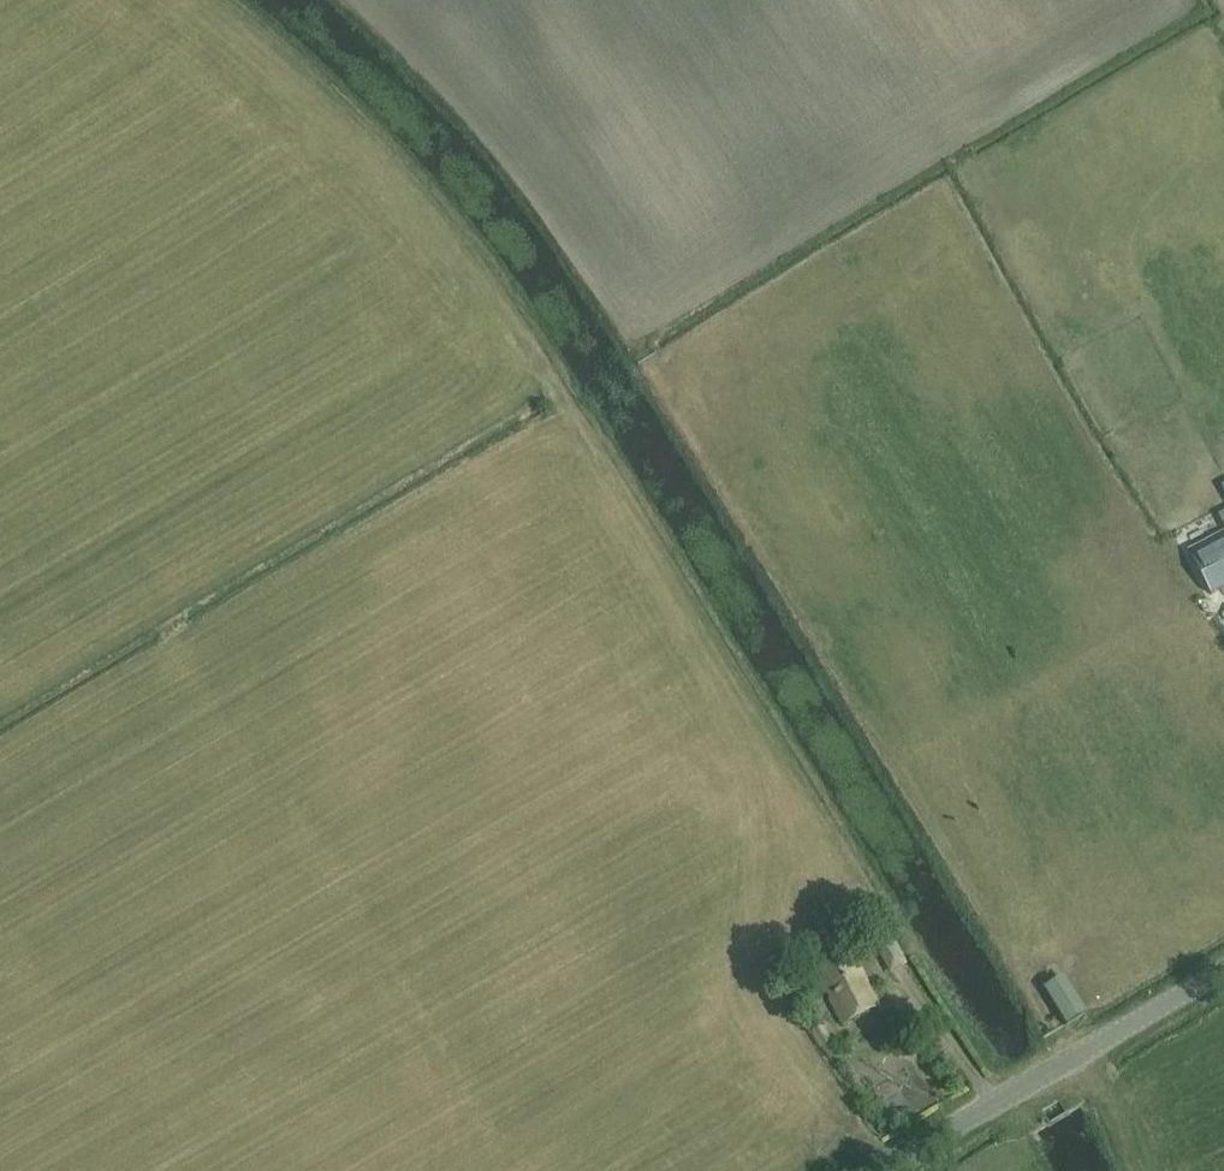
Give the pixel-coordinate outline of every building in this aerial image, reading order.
[(1185,541),(1208,530),(1199,511),(1176,521),(1185,541)] [(1223,548),(1223,533),(1196,545),(1209,575),(1223,569),(1223,549),(1223,548)] [(871,937),(890,973),(906,964),(887,930),(871,937)] [(824,994),(826,993),(843,1024),(879,1006),(867,984),(869,983),(853,954),(814,975),(824,994)] [(1065,967),(1049,975),(1067,1013),(1084,1005),(1065,967)]
